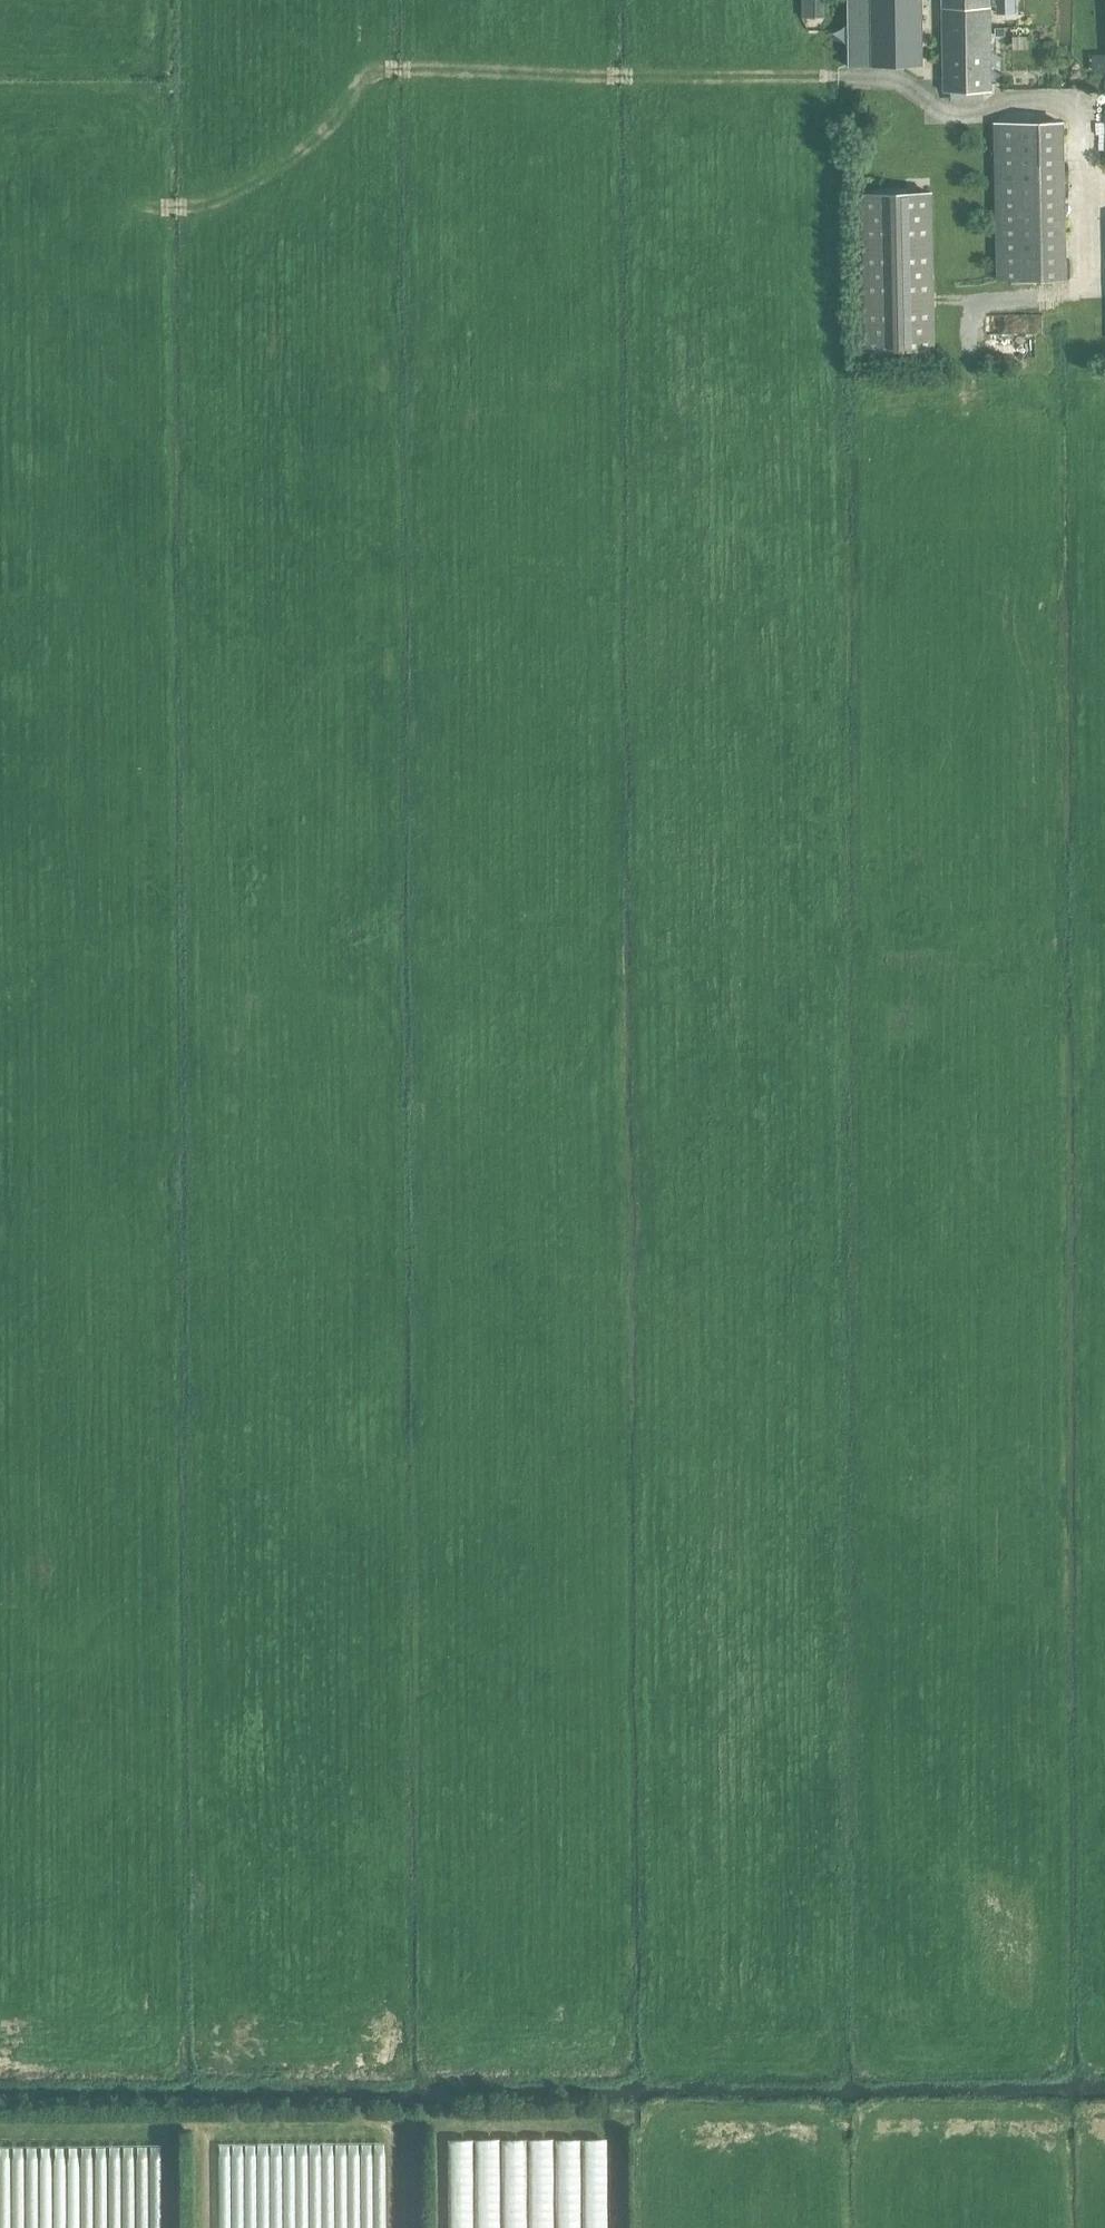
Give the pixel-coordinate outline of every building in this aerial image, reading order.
[(831,4),(831,0),(806,0),(806,17),(831,17),(831,4)] [(852,77),(926,77),(926,0),(852,0),(852,77)] [(1014,4),(1014,0),(943,0),(944,91),(993,91),(992,4),(1014,4)] [(1005,36),(1005,27),(995,27),(995,36),(1005,36)] [(1002,281),(1069,279),(1065,122),(998,124),(1002,281)] [(865,192),(868,352),(938,351),(934,191),(865,192)] [(532,2135),(532,2156),(554,2156),(553,2224),(567,2224),(567,2227),(607,2227),(609,2136),(532,2135)]
